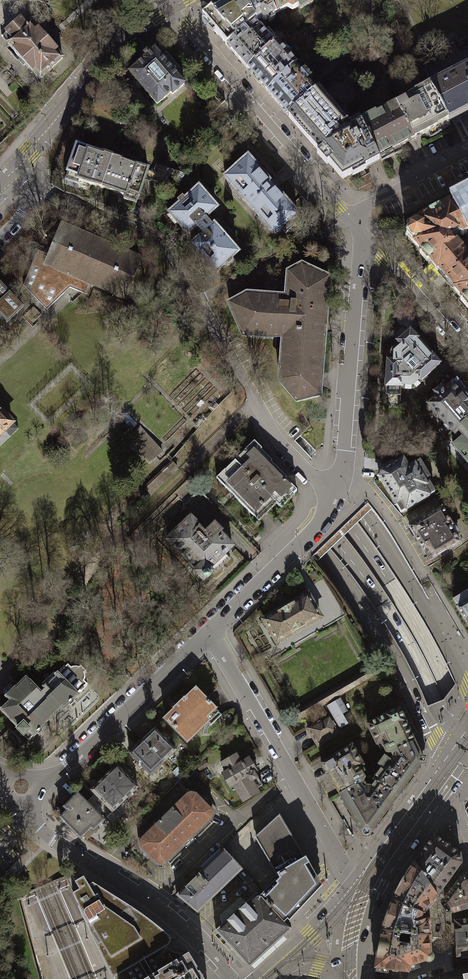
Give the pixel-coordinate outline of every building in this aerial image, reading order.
[(244,0),(233,0),(213,11),(211,10),(202,17),(227,46),(253,23),(256,21),(244,0)] [(256,21),(262,18),(262,20),(266,20),(276,14),(267,0),(244,0),(256,21)] [(276,14),(288,7),(292,10),(309,0),(267,0),(276,14)] [(12,40),(8,43),(15,51),(14,51),(32,71),(33,71),(40,78),(62,58),(56,51),(56,50),(38,30),(31,23),(27,26),(21,19),(6,32),(12,40)] [(253,23),(227,46),(228,47),(227,48),(230,51),(231,50),(247,69),(274,46),(259,28),(258,29),(253,23)] [(267,92),(295,68),(296,67),(289,59),(286,62),(280,54),(283,52),(276,44),(274,46),(247,69),(254,77),(252,79),(259,86),(261,85),(267,92)] [(161,57),(154,49),(151,52),(149,50),(144,55),(146,57),(142,60),(142,61),(129,72),(141,86),(146,92),(147,92),(157,104),(171,93),(173,95),(185,84),(179,78),(184,73),(166,53),(161,57)] [(430,86),(449,122),(467,112),(467,66),(430,86)] [(295,68),(267,92),(288,116),(316,92),(295,68)] [(396,105),(414,139),(428,132),(431,137),(439,133),(438,132),(451,126),(449,122),(430,86),(416,94),(416,95),(396,105)] [(359,120),(349,125),(318,90),(316,92),(288,116),(317,149),(319,151),(316,153),(327,165),(329,163),(342,178),(351,174),(352,177),(366,169),(365,167),(380,159),(360,122),(359,120)] [(414,139),(396,105),(376,116),(376,114),(360,122),(380,159),(382,161),(394,155),(395,156),(403,152),(400,146),(414,139)] [(102,188),(112,157),(104,154),(103,155),(90,151),(90,150),(77,145),(67,172),(68,172),(65,179),(78,184),(79,181),(102,188)] [(112,157),(102,188),(124,196),(123,199),(136,203),(139,196),(144,180),(145,177),(146,177),(148,171),(148,170),(148,169),(135,165),(134,166),(121,161),(121,160),(112,157)] [(271,185),(248,157),(225,177),(232,185),(234,183),(244,194),(241,196),(257,214),(259,212),(269,223),(267,225),(275,235),(282,229),(286,233),(294,225),(290,221),(298,215),(297,214),(290,206),(271,185)] [(169,177),(174,179),(175,175),(168,172),(170,169),(156,164),(153,172),(151,178),(165,183),(167,176),(169,177)] [(165,187),(169,177),(167,176),(165,183),(151,178),(153,172),(148,171),(146,177),(145,177),(144,180),(165,187)] [(185,174),(179,172),(175,179),(181,182),(185,174)] [(187,234),(195,227),(206,218),(216,208),(199,188),(185,199),(182,196),(177,201),(180,204),(169,213),(170,214),(172,212),(180,221),(178,223),(187,234)] [(467,233),(467,193),(451,202),(467,233)] [(301,196),(290,206),(297,214),(309,205),(301,196)] [(432,264),(438,271),(463,250),(457,244),(455,244),(449,237),(458,232),(460,234),(462,235),(467,233),(451,202),(439,208),(438,205),(428,210),(429,213),(407,224),(406,234),(417,247),(421,252),(419,254),(427,263),(429,261),(432,264)] [(213,226),(206,218),(195,227),(202,235),(191,245),(192,246),(194,244),(205,256),(203,258),(209,265),(215,272),(226,263),(228,266),(233,261),(231,258),(238,253),(214,225),(213,226)] [(142,257),(61,223),(48,254),(38,250),(23,285),(47,309),(64,293),(61,289),(63,285),(87,294),(91,284),(125,298),(142,257)] [(205,256),(194,244),(192,246),(194,248),(192,250),(201,260),(203,258),(205,256)] [(463,250),(438,271),(448,283),(458,294),(462,299),(460,301),(467,309),(467,256),(463,250)] [(280,297),(247,295),(229,304),(243,335),(277,338),(277,333),(284,333),(280,382),(296,401),(320,396),(328,280),(303,267),(302,266),(288,273),(286,304),(280,304),(280,297)] [(0,282),(0,317),(2,319),(4,319),(7,322),(23,307),(0,282)] [(391,346),(389,347),(388,351),(388,353),(386,387),(403,388),(403,387),(413,388),(420,382),(420,383),(440,365),(410,330),(408,332),(403,326),(393,334),(398,340),(397,341),(397,342),(391,347),(391,346)] [(453,433),(467,420),(467,397),(464,392),(466,391),(457,380),(452,384),(448,387),(444,390),(441,386),(433,393),(437,397),(427,405),(445,426),(446,425),(453,433)] [(12,422),(0,410),(0,433),(12,422)] [(127,412),(121,417),(132,430),(138,424),(127,412)] [(453,433),(460,441),(453,447),(459,454),(463,451),(467,457),(467,420),(453,433)] [(162,451),(139,426),(134,431),(139,436),(131,443),(149,463),(162,451)] [(254,441),(234,460),(275,502),(283,495),(287,499),(293,494),(293,495),(297,491),(285,479),(286,478),(271,462),(272,461),(261,450),(262,449),(254,441)] [(266,511),(275,502),(234,460),(216,478),(252,515),(262,506),(266,511)] [(429,496),(429,495),(435,492),(429,483),(427,484),(425,480),(415,465),(415,464),(409,468),(404,461),(402,460),(381,472),(379,471),(377,476),(380,477),(401,512),(405,510),(406,510),(429,496)] [(420,462),(415,465),(425,480),(429,478),(420,462)] [(416,537),(420,544),(450,527),(452,526),(442,508),(421,520),(421,519),(409,526),(415,537),(416,537)] [(191,517),(167,540),(188,562),(187,564),(203,581),(212,573),(214,574),(230,558),(225,553),(232,546),(219,533),(222,530),(215,523),(213,525),(205,533),(191,517)] [(460,543),(450,527),(420,544),(424,551),(430,560),(460,543)] [(453,600),(458,608),(457,608),(467,626),(467,592),(453,600)] [(264,620),(268,626),(265,628),(270,637),(273,635),(277,642),(320,616),(308,594),(290,605),(289,603),(281,607),(282,609),(264,620)] [(373,662),(365,666),(367,669),(371,676),(379,672),(373,662)] [(9,701),(0,710),(17,728),(16,729),(17,730),(28,742),(33,737),(34,737),(46,726),(44,725),(62,708),(64,710),(79,695),(78,694),(88,684),(85,681),(86,679),(86,678),(86,675),(86,674),(87,672),(80,665),(78,666),(77,666),(73,666),(71,667),(68,664),(58,673),(57,672),(55,674),(54,672),(51,676),(49,674),(46,674),(45,675),(44,676),(44,677),(44,678),(46,680),(42,684),(44,685),(42,687),(44,689),(41,692),(30,680),(29,681),(26,677),(15,688),(7,696),(6,697),(7,698),(9,701)] [(298,706),(291,710),(296,720),(317,708),(323,719),(329,715),(322,705),(371,676),(367,669),(300,709),(298,706)] [(7,696),(15,688),(11,684),(9,684),(3,690),(3,692),(7,696)] [(174,709),(164,719),(187,742),(208,722),(211,725),(221,715),(220,714),(215,709),(216,708),(196,688),(185,699),(182,696),(171,707),(174,709)] [(340,699),(328,706),(341,728),(348,724),(342,714),(347,711),(340,699)] [(389,753),(391,752),(415,741),(410,731),(404,718),(406,718),(403,712),(401,712),(399,708),(385,715),(385,716),(367,724),(377,745),(381,742),(386,753),(389,753)] [(323,719),(307,728),(317,745),(340,732),(330,715),(329,715),(323,719)] [(155,728),(149,734),(146,734),(142,737),(143,740),(142,740),(163,762),(176,750),(168,742),(171,739),(166,734),(163,737),(155,728)] [(28,742),(17,730),(9,737),(21,748),(28,742)] [(142,740),(141,741),(138,741),(135,745),(135,747),(129,753),(137,761),(134,764),(139,769),(142,766),(150,775),(163,762),(142,740)] [(423,757),(415,741),(391,752),(394,758),(391,761),(385,756),(378,765),(381,767),(372,780),(374,782),(375,781),(397,797),(410,779),(422,763),(426,764),(426,758),(423,757)] [(340,794),(363,781),(365,778),(359,768),(363,765),(352,746),(334,756),(334,755),(321,763),(328,776),(329,776),(340,794)] [(223,763),(221,764),(226,772),(223,774),(230,786),(233,784),(243,801),(257,792),(256,789),(262,785),(255,772),(256,771),(248,759),(241,764),(236,755),(222,763),(223,763)] [(117,765),(111,771),(108,770),(105,774),(105,776),(104,777),(125,799),(138,787),(130,778),(132,776),(128,771),(125,774),(117,765)] [(104,777),(103,778),(100,778),(97,781),(97,784),(91,790),(99,798),(96,801),(101,806),(104,803),(112,811),(125,799),(104,777)] [(363,782),(363,781),(340,794),(364,836),(368,836),(373,831),(372,830),(389,808),(397,797),(375,781),(374,782),(372,780),(363,782)] [(139,839),(138,842),(139,845),(140,848),(154,863),(157,864),(161,865),(164,864),(167,862),(211,819),(213,817),(213,814),(213,811),(212,809),(197,793),(194,791),(191,791),(188,792),(185,793),(140,837),(139,839)] [(103,820),(78,794),(64,807),(68,811),(61,816),(60,817),(80,838),(83,835),(91,828),(93,830),(94,829),(103,820)] [(64,807),(58,813),(61,816),(68,811),(64,807)] [(304,857),(279,814),(254,837),(277,875),(277,874),(277,873),(304,857)] [(91,828),(83,835),(87,839),(95,831),(94,829),(93,830),(91,828)] [(460,854),(434,834),(415,861),(437,894),(437,895),(461,863),(460,854)] [(242,869),(224,849),(222,851),(219,848),(201,867),(203,869),(187,884),(185,882),(181,886),(183,888),(176,895),(198,913),(242,869)] [(285,924),(284,923),(287,919),(289,920),(322,885),(306,857),(304,857),(277,873),(277,874),(280,879),(277,881),(275,879),(259,897),(285,924)] [(423,913),(437,894),(415,861),(409,870),(402,880),(399,881),(396,886),(397,890),(392,900),(423,913)] [(189,952),(174,961),(165,947),(165,946),(168,945),(169,943),(170,942),(170,939),(170,937),(168,934),(156,925),(146,917),(133,908),(93,882),(89,885),(84,876),(75,881),(79,889),(73,893),(79,906),(78,907),(112,978),(113,977),(114,978),(204,978),(200,972),(199,970),(198,971),(196,968),(197,967),(189,952)] [(461,878),(445,899),(453,912),(467,908),(467,876),(461,878)] [(222,924),(215,930),(249,967),(290,930),(285,924),(259,897),(256,893),(245,903),(222,924)] [(222,924),(245,903),(240,897),(220,916),(222,924)] [(423,913),(392,900),(392,901),(390,902),(389,904),(388,907),(389,909),(386,915),(385,920),(383,921),(382,924),(381,927),(382,929),(382,930),(400,932),(400,928),(411,930),(411,933),(429,936),(429,925),(430,924),(430,921),(430,919),(428,918),(426,918),(424,918),(421,917),(423,913)] [(112,978),(78,907),(67,912),(85,955),(94,978),(113,978),(112,978)] [(455,921),(458,956),(467,954),(467,918),(455,921)] [(400,932),(382,930),(378,946),(376,948),(375,954),(377,956),(376,967),(377,967),(376,971),(388,972),(388,968),(408,971),(409,965),(425,960),(426,961),(428,961),(430,961),(432,960),(433,958),(433,955),(432,954),(430,952),(429,936),(411,933),(409,943),(399,942),(400,932)]
